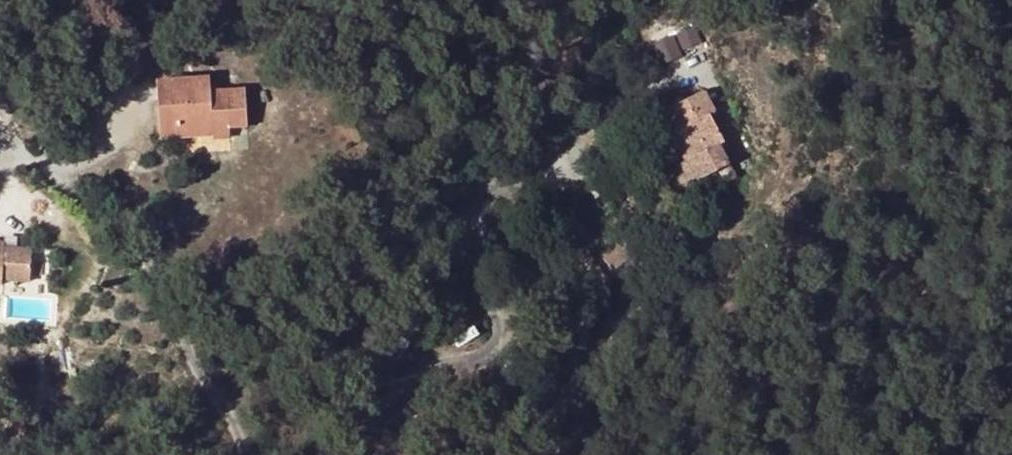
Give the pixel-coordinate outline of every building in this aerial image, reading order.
[(316,33),(331,26),(327,19),(312,26),(316,33)] [(663,62),(707,43),(698,23),(654,42),(663,62)] [(330,59),(335,70),(350,62),(344,52),(330,59)] [(630,74),(643,73),(643,61),(630,61),(630,74)] [(201,93),(210,93),(210,79),(200,80),(201,93)] [(157,83),(159,131),(212,127),(213,137),(230,136),(229,129),(248,127),(246,90),(210,93),(201,93),(200,80),(157,83)] [(649,122),(661,143),(673,137),(687,162),(666,174),(677,193),(730,165),(720,147),(725,144),(710,116),(715,114),(703,92),(649,122)] [(160,141),(213,137),(212,127),(159,131),(160,141)] [(627,261),(633,267),(643,258),(622,235),(599,256),(614,273),(627,261)] [(2,285),(3,280),(25,282),(31,281),(31,251),(26,251),(4,250),(4,242),(0,242),(0,284),(2,285)] [(516,350),(529,355),(534,344),(529,342),(521,339),(516,350)]
